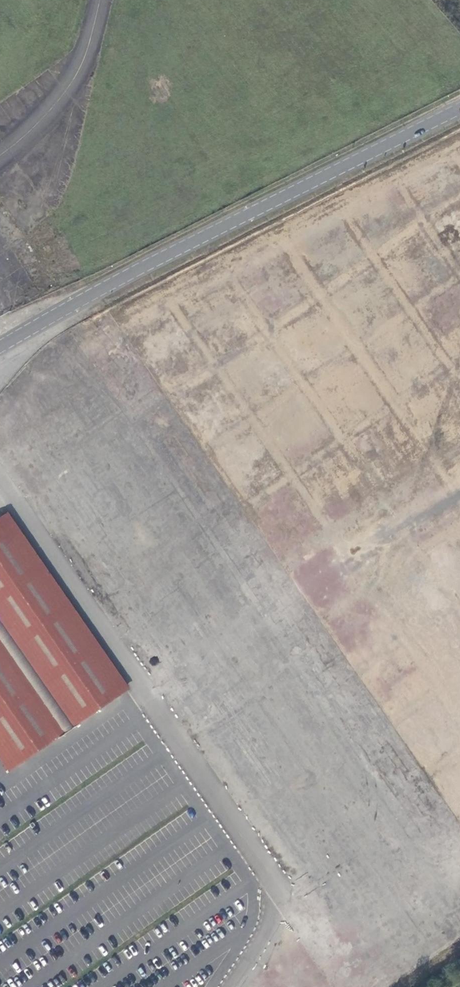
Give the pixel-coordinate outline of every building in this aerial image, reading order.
[(9,771),(129,688),(123,680),(124,679),(9,513),(0,519),(0,758),(9,771)]
